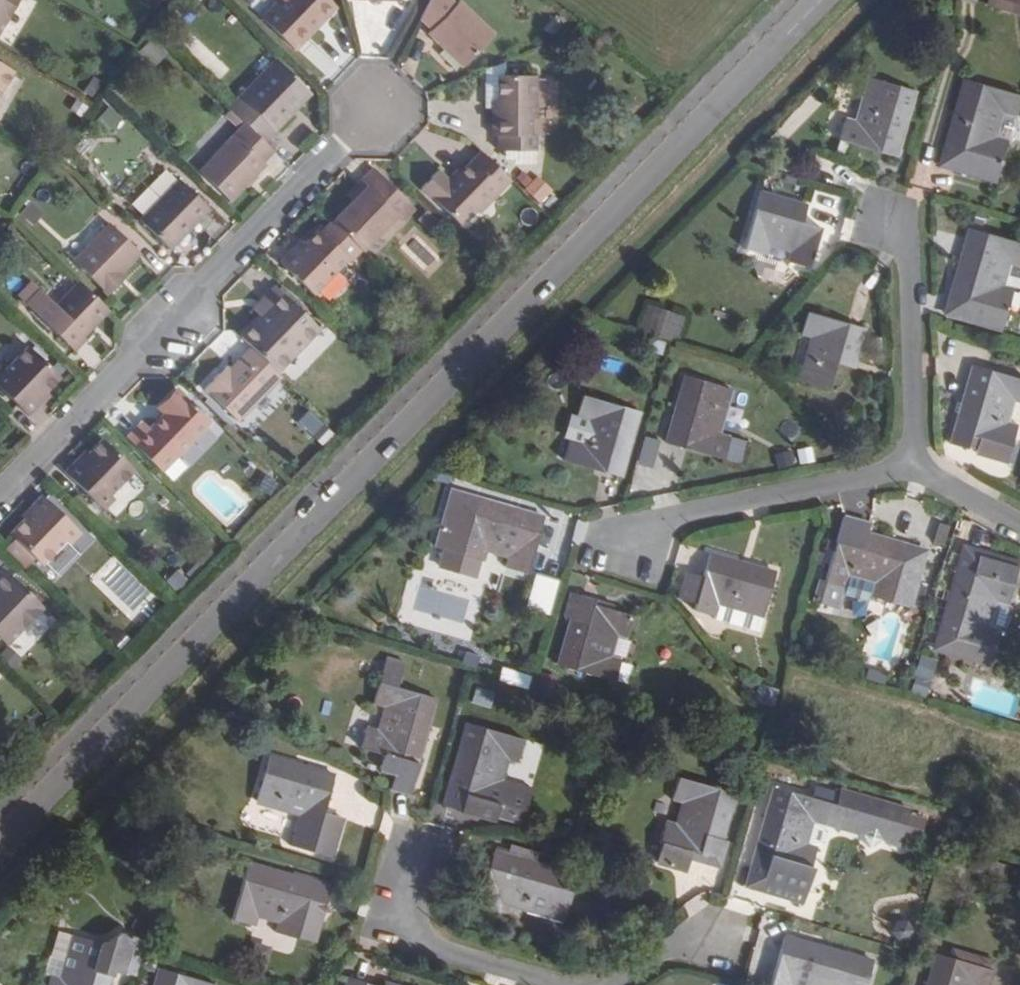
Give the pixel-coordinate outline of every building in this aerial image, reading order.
[(19,0),(0,0),(0,31),(19,0)] [(316,23),(334,5),(330,0),(283,0),(263,20),(295,50),(319,26),(316,23)] [(459,7),(452,0),(433,0),(422,21),(434,32),(431,36),(465,68),(497,36),(463,2),(459,7)] [(989,4),(1013,12),(1017,0),(990,0),(989,4)] [(319,26),(337,7),(334,5),(316,23),(319,26)] [(154,39),(143,49),(157,63),(167,54),(154,39)] [(230,109),(247,125),(265,143),(313,94),(278,60),(230,109)] [(0,63),(0,93),(13,71),(0,63)] [(537,106),(537,79),(498,79),(498,113),(494,113),(493,139),(499,140),(499,154),(538,154),(538,138),(531,138),(531,106),(537,106)] [(1013,117),(1019,96),(964,80),(939,168),(994,183),(1005,141),(997,138),(1004,114),(1013,117)] [(842,138),(896,153),(913,95),(869,81),(856,123),(847,120),(842,138)] [(114,107),(94,119),(105,136),(125,123),(114,107)] [(274,153),(265,143),(247,125),(201,172),(232,201),(268,166),(265,162),(274,153)] [(492,200),(512,179),(483,151),(454,182),(441,170),(424,187),(463,224),(480,208),(477,205),(487,195),(492,200)] [(406,197),(377,169),(365,182),(370,187),(356,201),(335,224),(363,251),(399,214),(393,211),(406,197)] [(541,203),(553,189),(537,175),(525,190),(541,203)] [(180,181),(141,221),(166,246),(183,228),(188,234),(210,210),(180,181)] [(365,182),(351,197),(356,201),(370,187),(365,182)] [(802,225),(807,206),(761,193),(745,248),(765,254),(768,245),(792,252),(789,261),(809,267),(821,230),(802,225)] [(487,195),(477,205),(480,208),(482,210),(492,200),(487,195)] [(33,201),(20,211),(31,224),(43,214),(33,201)] [(122,276),(144,252),(115,223),(79,261),(113,295),(126,282),(122,276)] [(298,255),(295,251),(283,264),(314,294),(349,257),(359,247),(335,224),(325,234),(322,230),(298,255)] [(188,234),(183,228),(166,246),(170,251),(188,234)] [(1019,259),(1019,245),(970,229),(950,298),(974,304),(969,323),(999,332),(1011,290),(1002,287),(1010,263),(1018,265),(1019,259)] [(87,338),(113,311),(84,282),(59,308),(35,285),(22,299),(79,352),(91,340),(87,338)] [(271,309),(263,317),(243,337),(254,348),(279,371),(320,329),(278,287),(264,301),(271,309)] [(950,298),(945,316),(969,323),(974,304),(950,298)] [(263,317),(271,309),(264,301),(256,309),(263,317)] [(678,343),(687,316),(647,303),(639,330),(678,343)] [(853,367),(864,329),(808,313),(802,336),(811,339),(799,380),(826,388),(834,362),(853,367)] [(661,354),(664,342),(647,337),(644,350),(661,354)] [(30,346),(0,377),(0,384),(32,415),(43,404),(39,401),(63,377),(30,346)] [(284,376),(279,371),(254,348),(225,377),(222,373),(207,389),(239,420),(284,376)] [(1008,452),(1010,446),(1018,415),(1010,412),(1013,400),(1019,402),(1019,379),(974,366),(953,436),(970,441),(971,434),(979,437),(978,444),(1008,452)] [(718,434),(732,390),(686,376),(668,441),(721,458),(727,437),(718,434)] [(152,428),(144,422),(129,437),(163,471),(212,420),(182,391),(163,411),(166,414),(152,428)] [(565,461),(620,477),(639,412),(585,397),(578,417),(587,419),(581,444),(571,441),(565,461)] [(655,469),(659,440),(643,437),(639,466),(655,469)] [(81,464),(77,460),(66,472),(101,506),(137,471),(105,439),(81,464)] [(814,446),(797,450),(800,465),(817,461),(814,446)] [(506,565),(526,571),(543,517),(451,491),(435,545),(483,558),(485,549),(509,557),(506,565)] [(32,506),(36,510),(13,533),(19,539),(9,549),(29,567),(38,557),(45,564),(79,529),(43,494),(32,506)] [(870,595),(912,607),(913,604),(919,584),(927,552),(868,533),(871,525),(843,517),(824,582),(818,581),(812,601),(839,610),(849,578),(872,585),(870,595)] [(950,527),(940,524),(935,543),(944,546),(950,527)] [(1011,584),(973,574),(979,556),(980,549),(964,545),(934,652),(988,668),(999,629),(990,626),(997,603),(1005,605),(1011,584)] [(711,554),(696,609),(717,616),(719,608),(761,619),(773,573),(711,554)] [(979,556),(973,574),(1011,584),(1016,567),(979,556)] [(106,591),(124,567),(111,558),(93,582),(106,591)] [(6,564),(0,571),(0,584),(13,571),(6,564)] [(681,591),(699,596),(706,572),(688,567),(681,591)] [(0,584),(0,631),(3,634),(40,597),(13,571),(0,584)] [(919,584),(913,604),(922,607),(928,587),(919,584)] [(570,592),(563,615),(571,618),(557,665),(613,681),(619,660),(609,657),(616,634),(626,636),(632,616),(593,604),(594,599),(570,592)] [(717,618),(757,629),(761,619),(719,608),(717,616),(717,618)] [(928,696),(939,659),(923,654),(911,691),(928,696)] [(396,775),(391,789),(409,795),(436,700),(398,688),(404,662),(388,657),(375,705),(384,707),(377,731),(368,728),(362,749),(385,755),(380,770),(396,775)] [(891,674),(871,669),(868,679),(888,684),(891,674)] [(552,693),(556,678),(538,674),(534,688),(552,693)] [(774,704),(779,687),(760,681),(755,699),(774,704)] [(511,720),(515,706),(484,696),(480,710),(511,720)] [(239,730),(238,717),(221,718),(222,732),(239,730)] [(523,743),(465,726),(442,803),(493,819),(495,811),(522,819),(531,790),(501,782),(509,760),(517,761),(523,743)] [(322,814),(332,776),(271,758),(257,801),(302,815),(292,847),(332,860),(344,820),(322,814)] [(531,783),(534,768),(517,765),(515,781),(531,783)] [(721,842),(734,794),(680,779),(673,800),(683,802),(676,826),(667,823),(661,844),(663,845),(657,866),(685,873),(689,860),(691,855),(699,857),(699,855),(719,860),(724,843),(721,842)] [(887,838),(892,819),(766,784),(761,804),(770,807),(754,865),(768,869),(765,879),(805,891),(818,846),(810,845),(817,821),(846,829),(848,826),(887,838)] [(563,920),(575,876),(496,852),(479,906),(499,911),(501,903),(563,920)] [(699,857),(691,855),(689,860),(717,867),(719,860),(699,855),(699,857)] [(308,900),(326,905),(330,887),(248,864),(232,918),(253,924),(255,915),(280,922),(277,931),(316,943),(321,921),(310,908),(306,907),(308,900)] [(801,902),(805,891),(765,879),(768,869),(754,865),(748,887),(801,902)] [(321,921),(326,905),(308,900),(306,907),(310,908),(321,921)] [(49,984),(109,984),(113,970),(124,974),(125,971),(134,937),(121,933),(100,945),(73,936),(60,979),(51,977),(49,984)] [(125,971),(135,974),(145,940),(134,937),(125,971)] [(825,949),(785,937),(771,984),(842,984),(845,975),(819,966),(825,949)] [(854,954),(857,944),(839,939),(836,949),(854,954)] [(991,970),(937,955),(928,984),(987,984),(991,970)] [(159,968),(155,984),(214,984),(159,968)]
